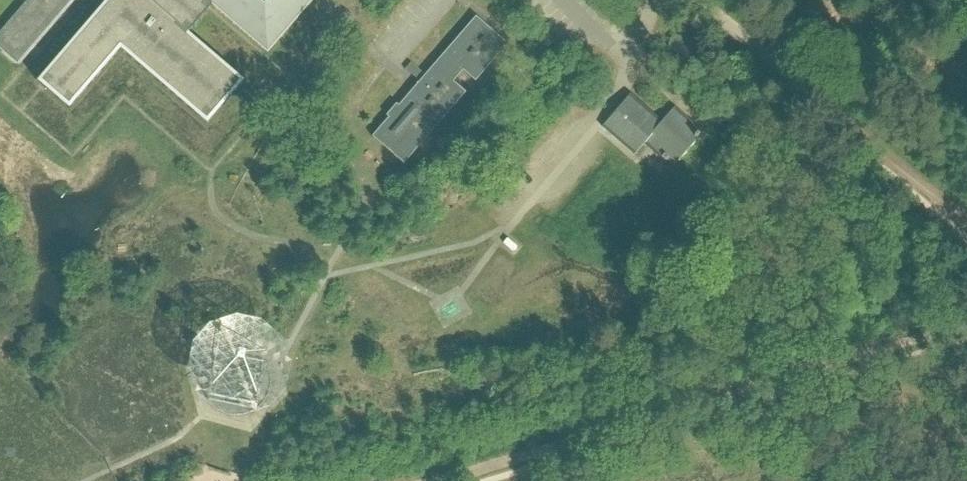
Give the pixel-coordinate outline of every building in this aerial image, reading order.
[(17,65),(74,0),(0,0),(0,50),(17,65)] [(37,82),(38,83),(69,110),(120,51),(207,125),(244,83),(188,35),(211,8),(212,7),(267,54),(312,1),(311,0),(107,0),(37,82)] [(404,165),(466,93),(453,82),(463,71),(476,82),(508,45),(476,17),(398,107),(396,105),(386,116),(388,118),(372,137),(404,165)] [(672,36),(666,50),(687,58),(692,44),(672,36)] [(673,169),(703,134),(674,109),(661,123),(630,96),(602,128),(635,156),(645,144),(673,169)] [(199,338),(190,347),(198,354),(207,345),(199,338)] [(207,369),(223,414),(265,398),(248,354),(207,369)]
